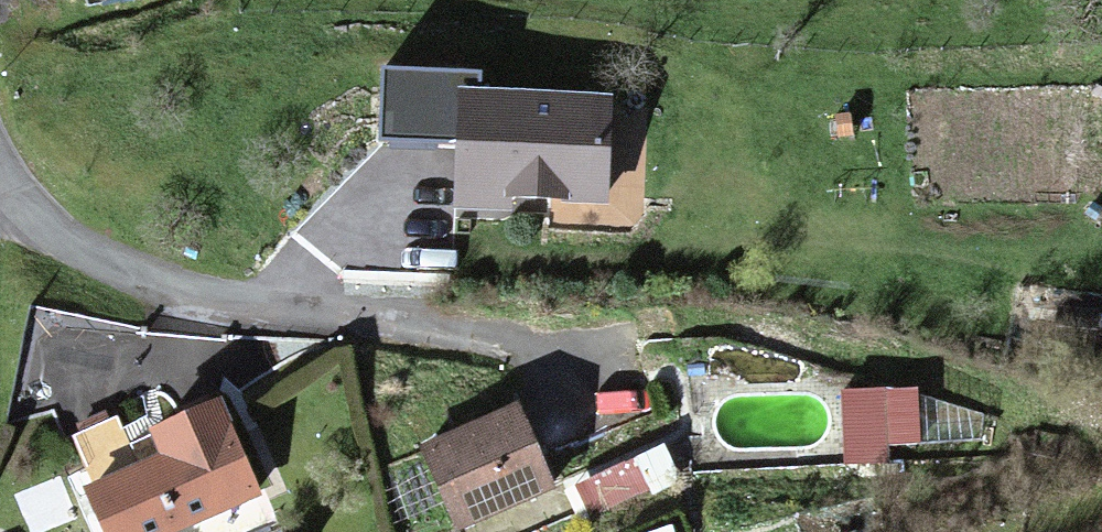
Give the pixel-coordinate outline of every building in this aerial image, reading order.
[(601,194),(603,98),(471,96),(471,74),(385,73),(384,131),(459,132),(458,192),(601,194)] [(839,456),(916,454),(913,378),(837,380),(839,456)] [(594,384),(590,413),(643,420),(647,391),(594,384)] [(277,510),(228,397),(153,429),(164,455),(85,489),(104,531),(226,531),(277,510)] [(419,446),(453,523),(553,479),(519,402),(419,446)] [(568,499),(581,526),(679,482),(666,454),(568,499)] [(384,478),(401,517),(438,501),(421,462),(384,478)] [(77,518),(58,476),(15,496),(32,531),(47,531),(77,518)]
